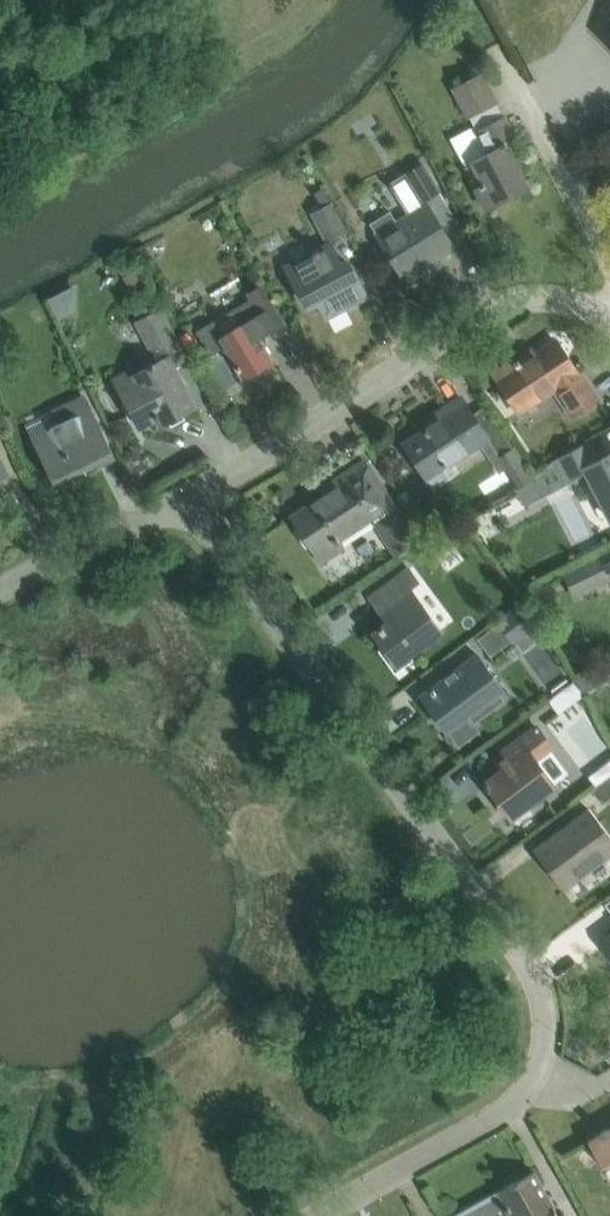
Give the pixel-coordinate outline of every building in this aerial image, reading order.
[(481,74),(459,85),(454,88),(469,116),(496,102),(481,74)] [(464,166),(472,162),(485,185),(476,189),(487,209),(528,187),(505,142),(514,137),(504,118),(478,131),(475,125),(450,138),(464,166)] [(422,163),(405,172),(422,200),(439,190),(422,163)] [(329,203),(312,213),(327,240),(344,231),(329,203)] [(374,223),(381,234),(378,236),(400,272),(432,252),(436,258),(453,247),(428,206),(398,224),(390,212),(374,223)] [(330,245),(287,267),(298,289),(309,283),(327,316),(365,296),(347,262),(341,265),(330,245)] [(148,249),(137,254),(142,263),(153,257),(148,249)] [(123,276),(134,297),(151,288),(140,268),(123,276)] [(77,280),(48,294),(58,316),(76,308),(77,280)] [(195,331),(197,335),(210,356),(223,348),(243,380),(273,361),(260,339),(285,324),(272,304),(261,285),(247,294),(250,299),(209,323),(195,331)] [(137,383),(120,392),(139,428),(156,419),(160,426),(196,407),(174,366),(186,359),(159,308),(157,309),(153,302),(135,311),(139,319),(135,321),(151,350),(158,362),(133,376),(137,383)] [(191,330),(180,336),(192,358),(203,353),(191,330)] [(495,375),(508,395),(516,406),(535,394),(538,399),(554,388),(572,414),(597,398),(581,374),(579,376),(556,341),(521,364),(518,359),(495,375)] [(54,480),(68,473),(97,460),(87,438),(100,432),(90,410),(83,396),(54,410),(63,429),(36,442),(54,480)] [(442,418),(404,444),(428,479),(450,464),(479,444),(489,438),(461,397),(438,412),(442,418)] [(501,430),(489,438),(521,487),(534,479),(501,430)] [(553,461),(566,485),(577,479),(575,475),(586,469),(609,515),(609,455),(599,460),(589,441),(554,459),(553,461)] [(398,507),(393,510),(390,505),(391,505),(363,463),(333,483),(337,489),(294,517),(322,561),(344,547),(339,540),(372,518),(398,558),(421,543),(398,507)] [(521,487),(516,491),(525,507),(545,496),(536,478),(534,479),(521,487)] [(9,503),(0,484),(0,507),(9,503)] [(560,574),(573,601),(609,582),(609,567),(602,571),(595,557),(560,574)] [(408,571),(391,584),(371,598),(390,624),(384,628),(383,627),(378,630),(380,631),(376,634),(398,663),(440,632),(410,591),(418,585),(408,571)] [(523,600),(495,621),(499,626),(501,628),(512,644),(540,623),(528,607),(523,600)] [(478,656),(441,683),(422,698),(446,731),(466,716),(471,723),(491,708),(507,695),(478,656)] [(602,666),(609,680),(609,661),(602,666)] [(594,671),(578,680),(585,693),(601,684),(594,671)] [(585,696),(575,682),(549,701),(559,715),(585,696)] [(516,763),(487,785),(511,818),(530,805),(533,809),(545,800),(542,796),(555,786),(569,775),(552,752),(554,750),(538,728),(507,751),(516,763)] [(593,789),(604,803),(609,798),(609,776),(593,789)] [(536,849),(566,889),(609,856),(609,839),(588,810),(536,849)] [(599,1162),(602,1166),(609,1162),(609,1129),(607,1130),(606,1129),(600,1133),(601,1134),(588,1141),(599,1162)] [(498,1190),(512,1215),(558,1215),(533,1171),(498,1190)]
